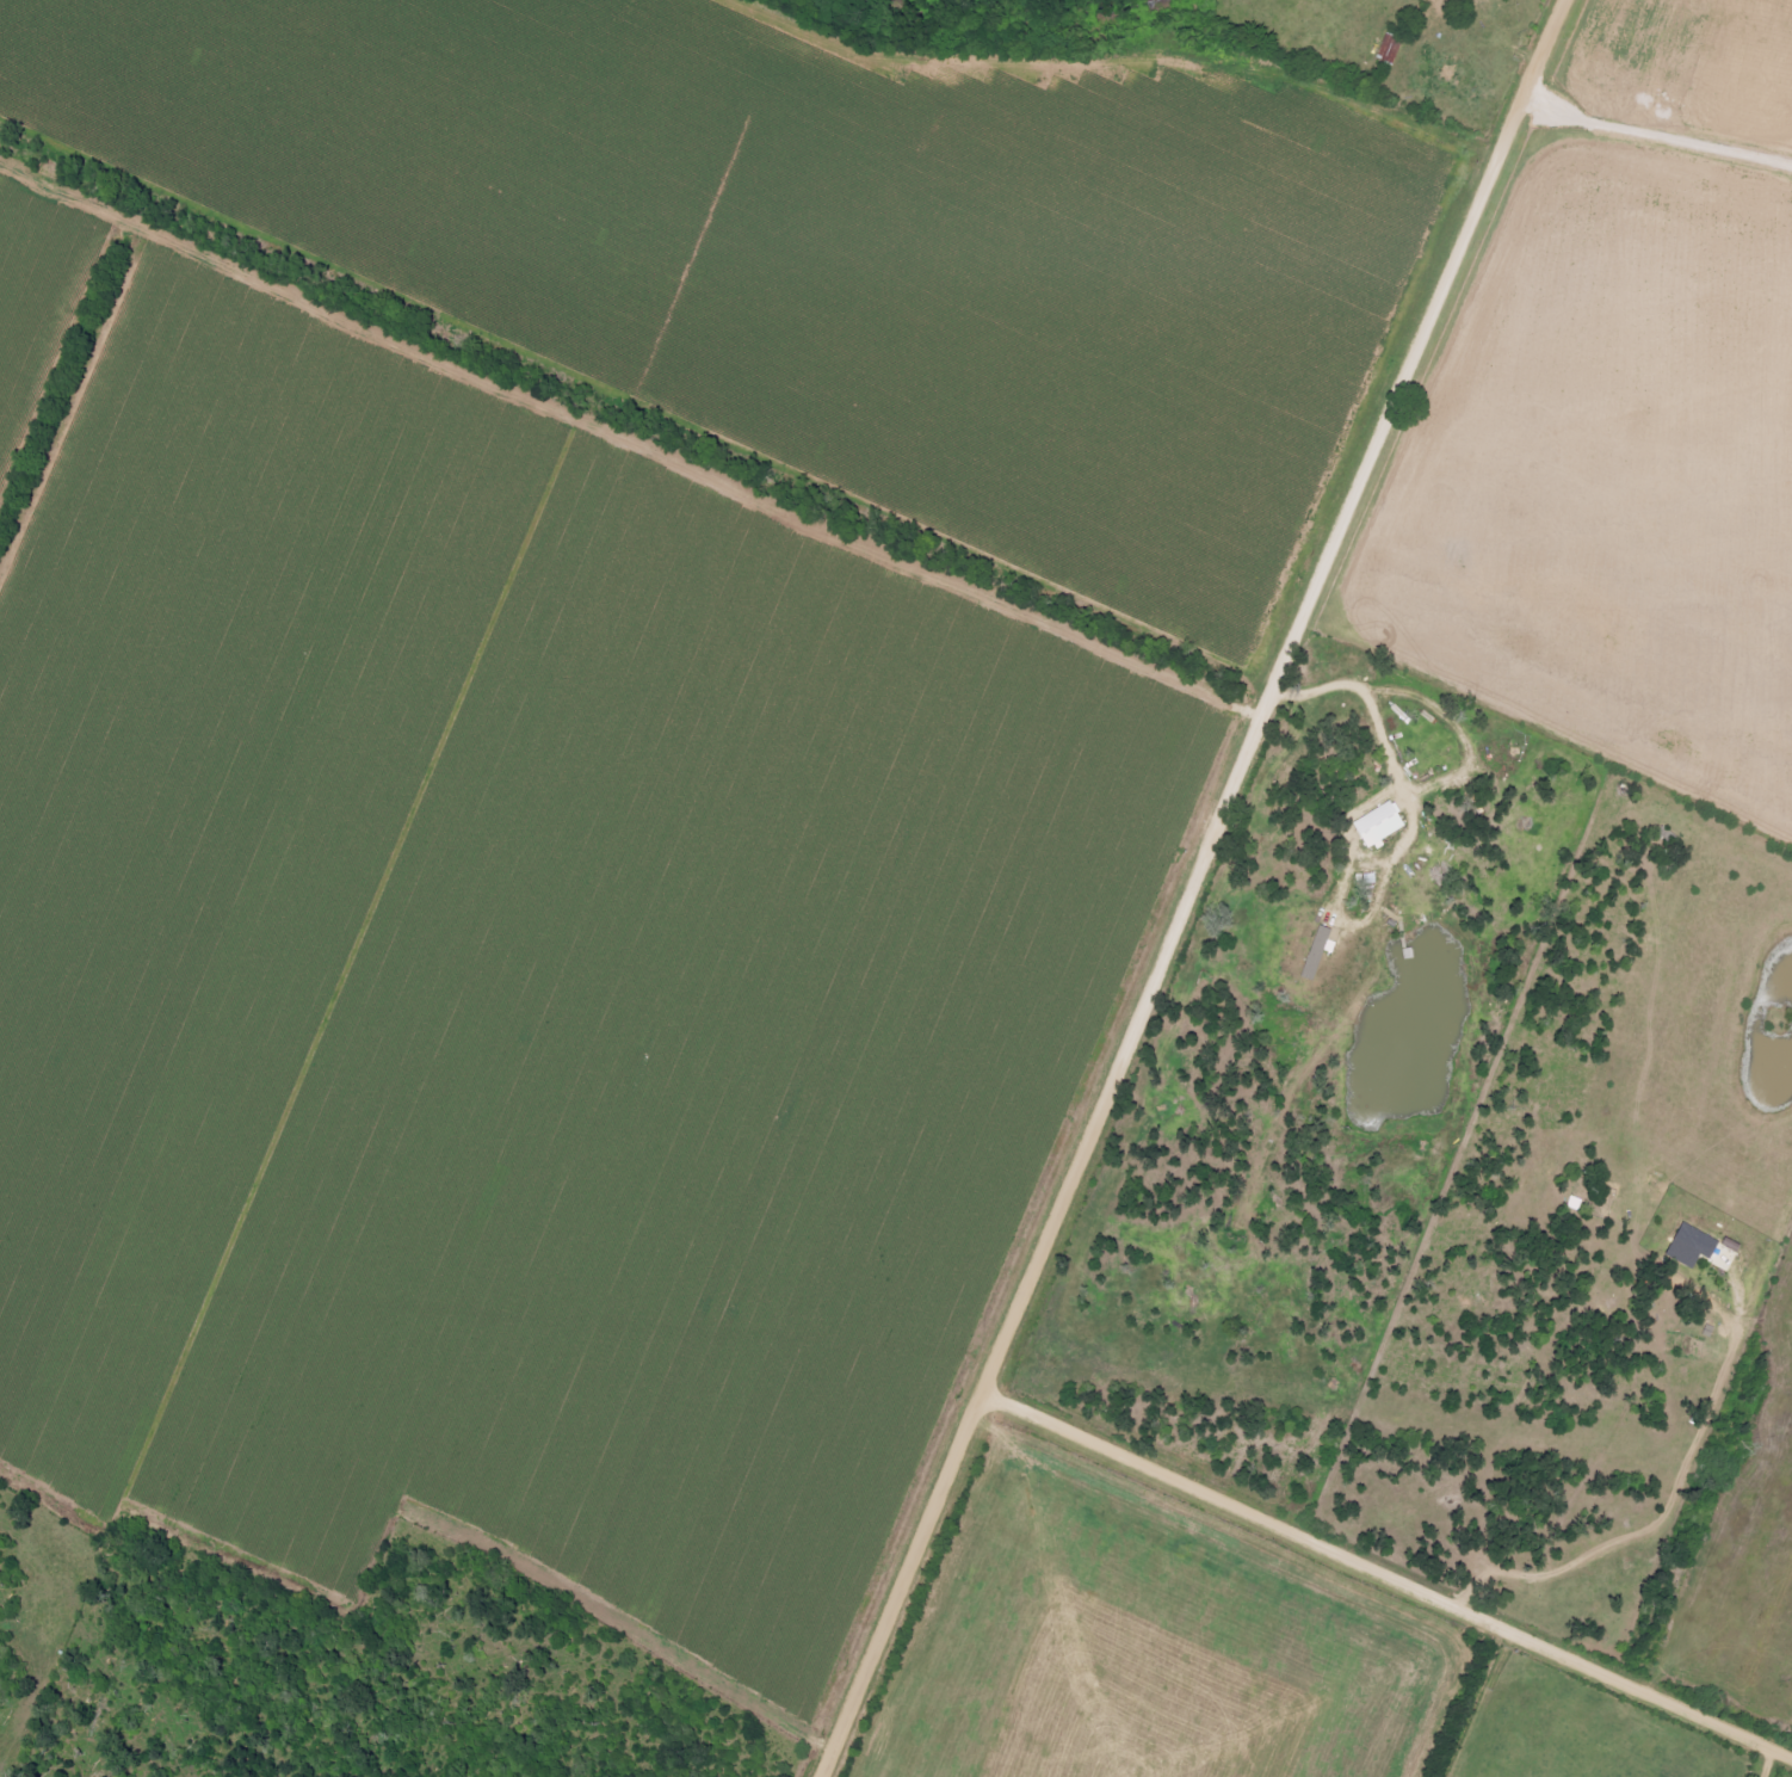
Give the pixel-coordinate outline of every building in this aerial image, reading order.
[(1399,63),(1406,38),(1388,33),(1381,58),(1399,63)] [(1410,825),(1395,800),(1358,823),(1373,848),(1410,825)] [(1305,977),(1317,981),(1336,929),(1323,925),(1305,977)] [(1671,1254),(1698,1269),(1705,1255),(1715,1260),(1725,1242),(1688,1222),(1671,1254)]
